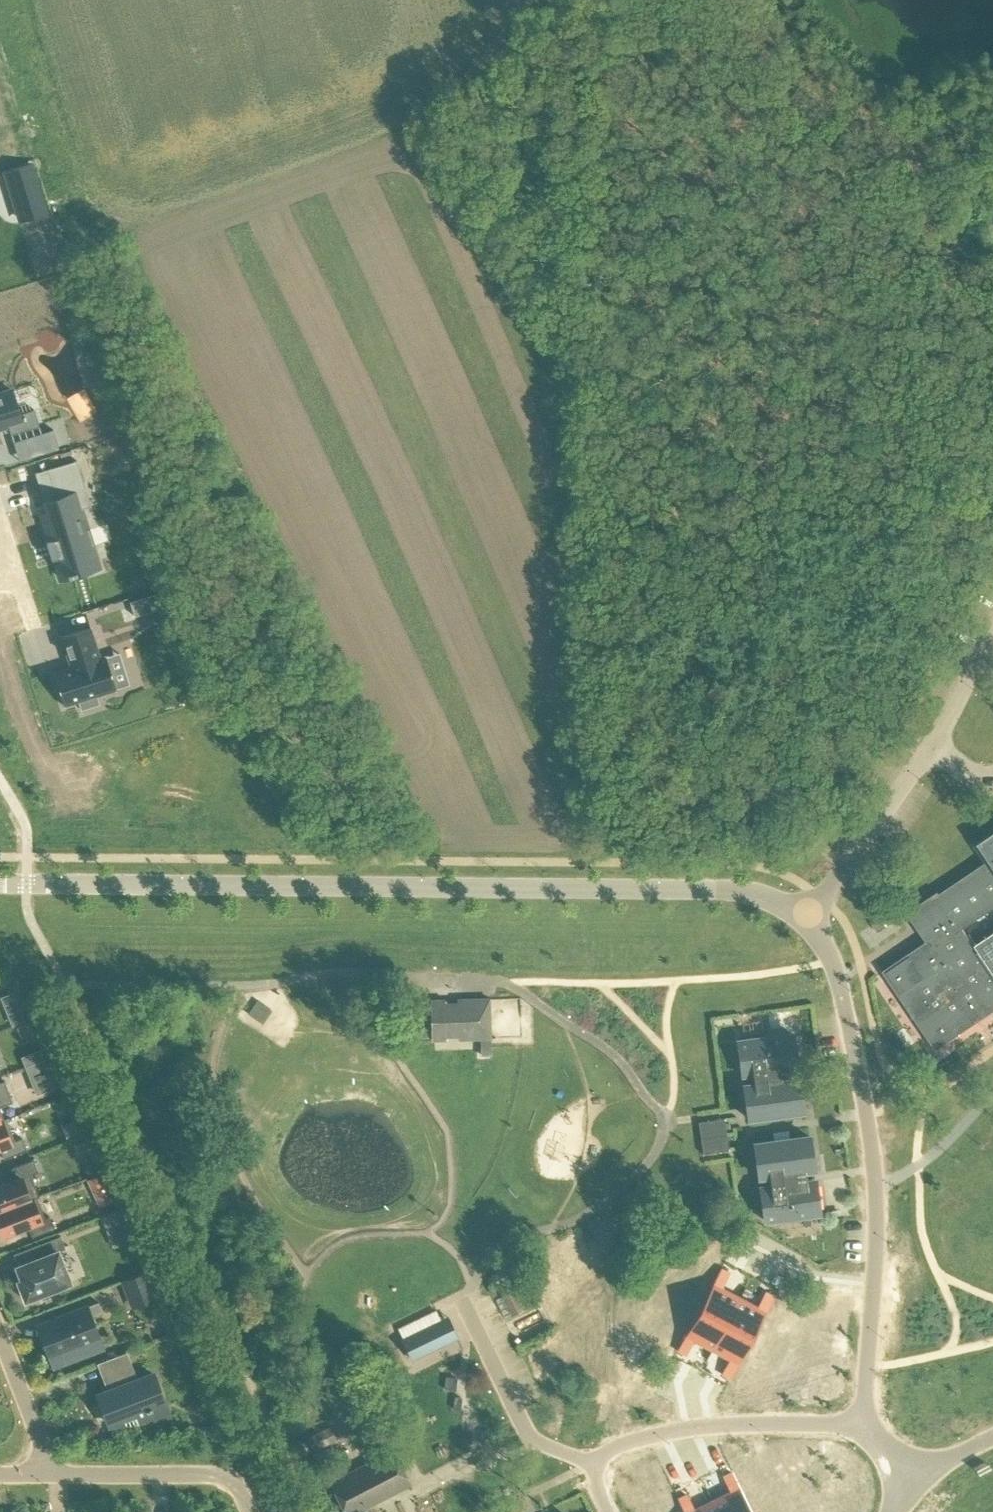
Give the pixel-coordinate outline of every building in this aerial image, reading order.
[(36,172),(33,162),(2,171),(5,181),(36,172)] [(12,202),(18,223),(49,213),(43,193),(12,202)] [(11,434),(39,425),(34,408),(19,413),(12,390),(0,393),(0,427),(8,425),(11,434)] [(53,428),(41,432),(47,451),(59,448),(53,428)] [(47,512),(42,514),(50,540),(49,541),(54,558),(55,557),(62,578),(85,571),(79,550),(91,547),(84,523),(75,494),(86,490),(77,459),(52,467),(61,496),(47,501),(50,511),(47,512)] [(150,611),(145,596),(129,601),(134,616),(150,611)] [(68,668),(53,672),(64,705),(78,700),(78,701),(81,708),(81,709),(90,706),(91,706),(99,703),(98,703),(96,696),(96,695),(108,691),(115,689),(109,669),(105,656),(100,657),(91,626),(83,629),(61,636),(68,659),(70,667),(68,668)] [(920,931),(927,942),(890,967),(883,971),(906,1007),(912,1014),(936,1050),(962,1032),(967,1029),(969,1027),(992,1011),(992,935),(976,947),(963,928),(992,908),(992,834),(976,846),(987,863),(940,895),(938,891),(922,902),(907,912),(920,931)] [(892,911),(873,923),(878,931),(897,919),(892,911)] [(445,998),(431,999),(432,1042),(447,1042),(447,1037),(458,1037),(458,1042),(480,1041),(491,1041),(490,997),(457,998),(457,1002),(445,1002),(445,998)] [(257,1000),(247,1013),(261,1023),(270,1009),(257,1000)] [(13,1006),(7,1009),(11,1020),(18,1017),(23,1015),(18,1004),(13,1006)] [(748,1118),(804,1110),(799,1078),(795,1079),(793,1067),(798,1066),(793,1034),(737,1042),(742,1074),(753,1072),(754,1085),(743,1086),(748,1118)] [(40,1060),(26,1066),(31,1077),(46,1071),(47,1071),(42,1059),(40,1060)] [(1,1106),(12,1101),(4,1079),(0,1081),(0,1106),(1,1106)] [(70,1119),(61,1123),(65,1134),(75,1130),(76,1130),(72,1118),(70,1119)] [(724,1118),(698,1121),(703,1154),(728,1150),(724,1118)] [(0,1121),(0,1148),(4,1158),(26,1149),(22,1138),(15,1141),(6,1119),(0,1121)] [(815,1169),(810,1137),(754,1144),(758,1176),(770,1175),(771,1187),(760,1188),(764,1220),(820,1213),(816,1181),(812,1182),(810,1169),(815,1169)] [(0,1185),(0,1212),(37,1197),(39,1196),(30,1173),(38,1170),(34,1159),(12,1167),(16,1179),(0,1185)] [(95,1172),(90,1160),(80,1164),(85,1176),(95,1172)] [(98,1175),(87,1180),(93,1192),(104,1187),(105,1186),(99,1174),(98,1175)] [(0,1212),(0,1230),(3,1236),(29,1226),(33,1237),(56,1229),(51,1217),(46,1220),(37,1197),(0,1212)] [(115,1212),(102,1217),(108,1232),(121,1227),(115,1212)] [(31,1247),(35,1259),(17,1267),(22,1280),(18,1281),(25,1300),(70,1283),(58,1251),(65,1248),(61,1236),(31,1247)] [(721,1269),(716,1279),(723,1283),(728,1272),(721,1269)] [(121,1280),(131,1308),(159,1298),(148,1270),(121,1280)] [(714,1283),(700,1309),(725,1323),(739,1297),(721,1287),(714,1283)] [(514,1290),(502,1296),(512,1316),(524,1310),(514,1290)] [(766,1292),(760,1303),(767,1307),(773,1296),(766,1292)] [(739,1297),(725,1323),(751,1337),(765,1311),(758,1307),(739,1297)] [(40,1325),(52,1358),(53,1358),(53,1357),(75,1349),(77,1354),(100,1345),(90,1319),(103,1313),(98,1302),(83,1307),(83,1308),(40,1325)] [(700,1309),(686,1335),(693,1339),(711,1349),(725,1323),(700,1309)] [(436,1311),(427,1315),(398,1329),(403,1339),(402,1340),(411,1360),(435,1348),(456,1338),(446,1319),(440,1321),(436,1311)] [(725,1323),(711,1349),(730,1359),(737,1363),(751,1337),(725,1323)] [(684,1339),(678,1350),(685,1354),(691,1343),(684,1339)] [(111,1390),(97,1395),(109,1421),(133,1413),(136,1421),(149,1416),(147,1410),(151,1409),(151,1407),(163,1402),(158,1388),(153,1374),(135,1380),(129,1363),(107,1372),(112,1384),(109,1385),(111,1390)] [(728,1363),(722,1374),(729,1377),(735,1367),(728,1363)] [(308,1436),(314,1451),(337,1441),(331,1426),(308,1436)] [(343,1510),(355,1505),(358,1511),(412,1484),(395,1449),(329,1482),(343,1510)] [(731,1472),(724,1475),(729,1486),(736,1483),(731,1472)] [(712,1500),(718,1511),(751,1511),(738,1487),(731,1490),(712,1500)] [(686,1494),(679,1498),(684,1509),(691,1505),(686,1494)] [(687,1511),(718,1511),(712,1500),(693,1509),(687,1511)]
